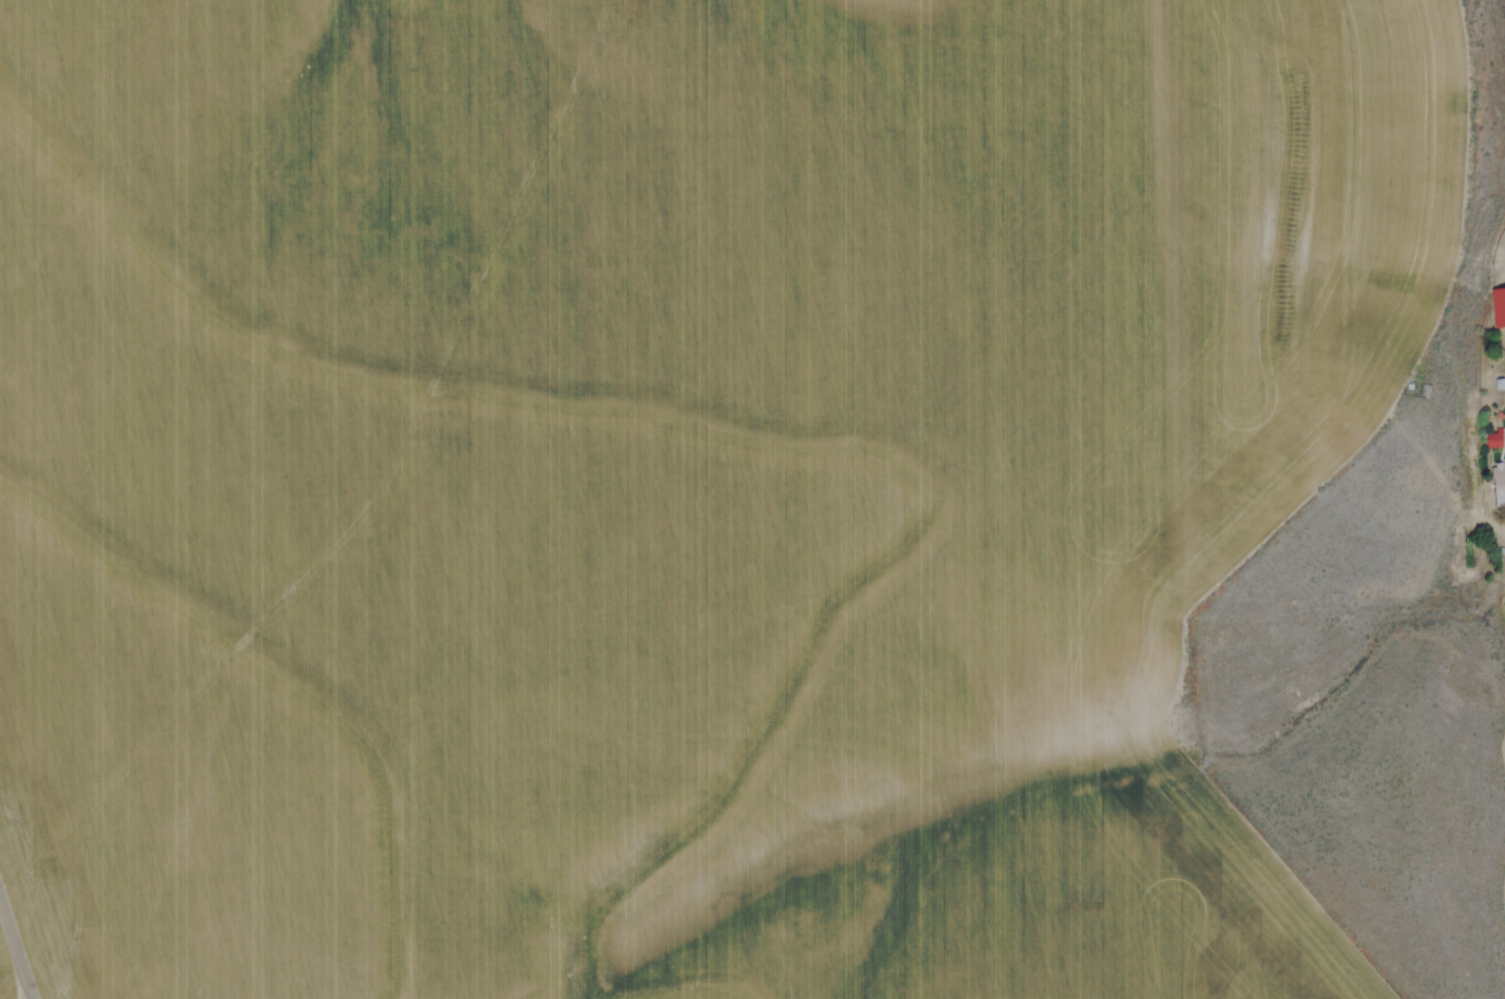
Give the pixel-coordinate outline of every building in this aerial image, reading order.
[(1492,287),(1494,325),(1504,325),(1504,286),(1492,287)]
